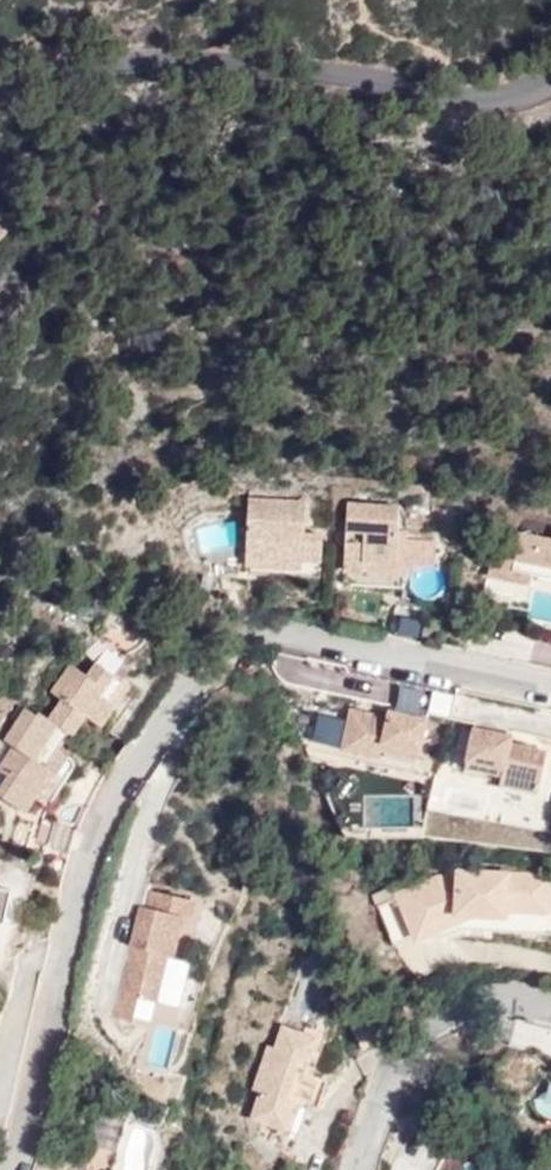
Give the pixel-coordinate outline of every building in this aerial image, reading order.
[(308,503),(251,501),(248,553),(274,554),(274,560),(304,561),(323,562),(324,537),(306,536),(308,503)] [(400,508),(349,505),(346,571),(365,572),(365,570),(365,561),(378,562),(397,562),(400,508)] [(520,532),(517,547),(494,542),(488,575),(512,580),(514,571),(532,575),(550,578),(550,538),(520,532)] [(407,539),(405,561),(434,562),(435,540),(407,539)] [(274,560),(274,554),(248,553),(247,567),(303,569),(304,561),(274,560)] [(365,561),(365,570),(377,570),(378,562),(365,561)] [(440,564),(404,563),(403,590),(439,592),(440,564)] [(514,571),(512,580),(530,583),(532,575),(514,571)] [(433,612),(398,604),(394,623),(398,625),(396,637),(424,643),(433,612)] [(51,719),(69,732),(73,734),(87,715),(115,675),(99,663),(89,677),(73,665),(54,692),(64,700),(51,719)] [(115,675),(87,715),(102,727),(131,685),(115,675)] [(35,797),(53,769),(47,766),(58,749),(69,732),(51,719),(41,712),(39,716),(29,709),(7,741),(16,747),(1,770),(11,778),(0,794),(0,796),(25,812),(35,797)] [(352,714),(344,750),(363,754),(361,761),(417,774),(429,720),(389,711),(386,722),(352,714)] [(313,741),(339,741),(339,714),(313,714),(313,741)] [(466,774),(502,782),(500,787),(539,795),(549,751),(512,742),(513,737),(476,729),(466,774)] [(68,756),(58,749),(47,766),(53,769),(35,797),(45,803),(63,776),(57,772),(68,756)] [(421,795),(339,796),(340,823),(421,822),(421,795)] [(78,829),(44,818),(35,844),(71,854),(78,829)] [(488,875),(457,873),(456,882),(487,883),(488,875)] [(391,889),(375,896),(397,946),(419,937),(417,931),(447,918),(460,912),(507,914),(507,908),(532,909),(533,876),(488,875),(487,883),(436,881),(401,896),(402,896),(396,899),(391,889)] [(550,878),(533,876),(532,909),(549,910),(550,878)] [(0,888),(0,946),(12,891),(0,888)] [(155,917),(159,899),(148,896),(144,916),(155,917)] [(191,906),(159,899),(155,917),(144,916),(139,915),(119,1002),(136,1005),(154,1009),(165,962),(168,962),(177,922),(186,925),(191,906)] [(417,931),(419,937),(424,937),(429,938),(434,937),(438,937),(442,937),(447,936),(451,935),(454,934),(447,918),(417,931)] [(131,1027),(136,1005),(119,1002),(115,1022),(131,1027)] [(311,1060),(319,1038),(285,1026),(278,1047),(271,1045),(256,1089),(263,1091),(254,1117),(266,1121),(261,1136),(294,1157),(311,1108),(318,1086),(304,1081),(295,1078),(302,1057),(311,1060)] [(311,1060),(302,1057),(295,1078),(304,1081),(311,1060)]
